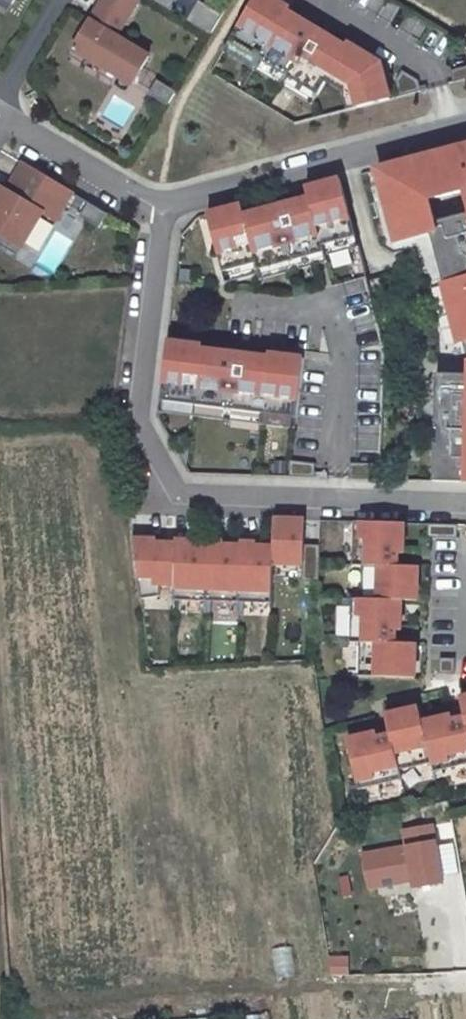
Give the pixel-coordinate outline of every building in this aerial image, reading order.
[(72,49),(131,84),(149,56),(116,36),(138,0),(102,0),(72,49)] [(169,12),(176,0),(150,0),(169,12)] [(275,0),(253,0),(229,41),(317,94),(325,81),(342,91),(347,110),(389,99),(379,63),(346,43),(344,45),(340,52),(283,18),(288,11),(289,8),(275,0)] [(215,16),(219,18),(221,14),(200,1),(187,23),(204,33),(215,16)] [(344,45),(288,11),(283,18),(340,52),(344,45)] [(209,35),(219,18),(215,16),(204,33),(209,35)] [(317,94),(229,41),(223,51),(311,105),(317,94)] [(450,71),(453,82),(465,79),(465,66),(450,71)] [(395,81),(398,96),(420,91),(417,81),(401,71),(395,81)] [(166,106),(175,92),(156,80),(148,95),(166,106)] [(376,169),(395,243),(430,234),(459,344),(465,342),(465,146),(376,169)] [(22,163),(0,200),(0,236),(20,248),(42,212),(55,220),(71,192),(22,163)] [(241,205),(207,214),(222,272),(256,263),(258,270),(323,253),(321,245),(355,236),(340,179),(305,188),(306,190),(308,198),(244,214),(242,207),(241,205)] [(306,190),(242,207),(244,214),(308,198),(306,190)] [(107,214),(88,202),(79,216),(98,228),(107,214)] [(256,263),(222,272),(225,282),(259,273),(261,280),(325,264),(323,256),(358,247),(355,236),(321,245),(323,253),(258,270),(256,263)] [(202,345),(167,341),(160,400),(296,417),(303,358),(268,353),(268,356),(267,365),(201,357),(202,348),(202,345)] [(268,356),(202,348),(201,357),(267,365),(268,356)] [(437,374),(436,428),(438,428),(438,444),(435,444),(434,481),(465,482),(465,374),(437,374)] [(316,464),(291,461),(289,477),(314,477),(316,464)] [(302,520),(270,519),(270,546),(269,564),(301,565),(300,582),(317,583),(317,545),(301,545),(302,520)] [(401,523),(351,521),(349,565),(359,565),(358,598),(348,597),(347,641),(357,641),(356,674),(412,675),(413,643),(393,642),(393,629),(398,630),(399,599),(414,599),(415,566),(395,566),(395,554),(400,553),(401,523)] [(455,525),(425,524),(424,537),(454,538),(455,525)] [(152,540),(127,539),(134,601),(155,598),(155,587),(169,587),(170,543),(152,543),(152,540)] [(170,541),(170,543),(169,587),(168,602),(202,603),(203,544),(186,544),(186,541),(170,541)] [(203,542),(203,544),(202,603),(235,603),(236,546),(219,545),(219,543),(203,542)] [(237,543),(236,546),(235,603),(268,604),(269,564),(270,546),(253,546),(253,543),(237,543)] [(452,655),(437,655),(436,670),(452,671),(452,655)] [(422,721),(431,762),(433,771),(465,763),(465,697),(460,698),(465,718),(453,721),(452,715),(422,721)] [(422,721),(418,706),(386,714),(390,734),(378,737),(377,732),(347,739),(358,788),(401,778),(399,770),(431,762),(422,721)] [(431,823),(397,827),(399,845),(357,850),(361,890),(453,880),(449,843),(434,845),(431,823)] [(273,979),(293,978),(292,946),(271,947),(273,979)] [(345,956),(324,957),(325,976),(346,975),(345,956)]
